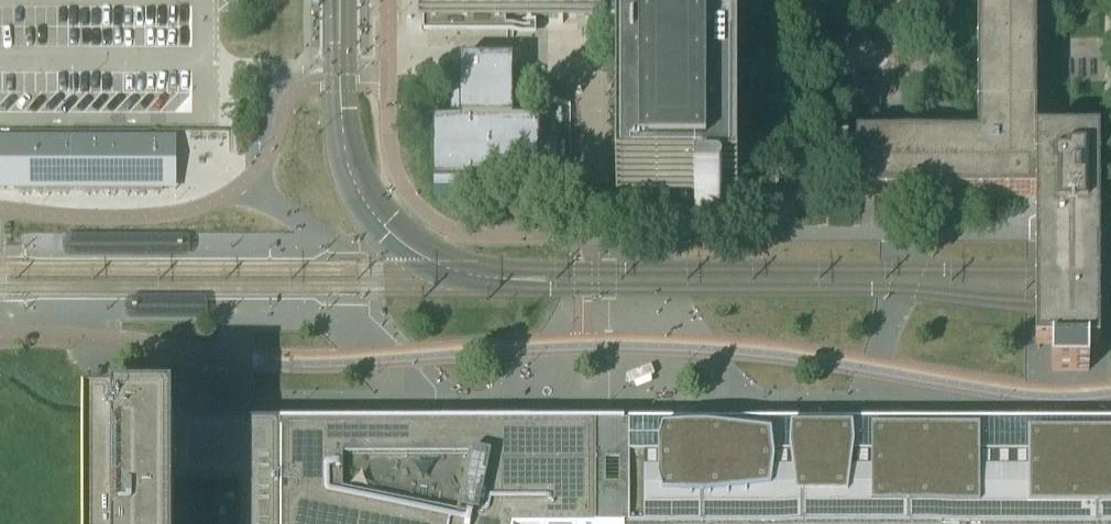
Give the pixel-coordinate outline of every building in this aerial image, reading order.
[(621,175),(621,196),(660,196),(660,198),(669,198),(669,196),(732,196),(732,189),(748,189),(748,121),(732,121),(732,20),(727,20),(727,0),(424,0),(424,24),(601,23),(601,18),(611,18),(621,18),(621,175)] [(977,139),(856,139),(856,150),(828,150),(828,167),(856,167),(856,197),(1036,197),(1036,233),(1036,269),(1036,270),(1036,302),(1036,303),(1036,313),(1036,316),(1036,351),(1051,350),(1051,371),(1088,371),(1088,350),(1098,350),(1099,314),(1099,311),(1099,305),(1099,302),(1099,270),(1099,268),(1099,241),(1099,233),(1099,227),(1099,139),(1036,139),(1036,0),(978,0),(977,139)] [(450,123),(433,123),(433,184),(433,185),(433,196),(448,196),(457,196),(497,196),(497,185),(539,185),(539,165),(561,165),(561,159),(561,143),(561,130),(559,130),(544,130),(539,130),(539,123),(513,122),(513,78),(513,64),(513,61),(477,61),(468,61),(464,61),(459,61),(459,92),(451,92),(450,92),(450,123)] [(17,147),(17,153),(17,184),(17,190),(72,190),(150,190),(163,190),(163,177),(163,155),(163,138),(158,138),(17,138),(17,147)] [(715,205),(695,205),(694,205),(694,217),(714,217),(716,217),(717,217),(718,216),(719,215),(720,214),(720,212),(720,211),(720,209),(720,208),(719,207),(717,206),(716,205),(715,205)] [(763,428),(628,428),(629,429),(610,430),(597,430),(597,428),(436,428),(214,428),(210,428),(193,428),(154,429),(85,428),(85,429),(86,429),(86,492),(86,523),(154,523),(154,495),(218,494),(209,523),(1110,523),(1110,428),(784,428),(784,427),(784,425),(783,423),(782,421),(780,420),(779,419),(777,418),(775,418),(773,418),(771,418),(769,419),(768,420),(766,421),(765,422),(764,424),(763,426),(763,428)]
